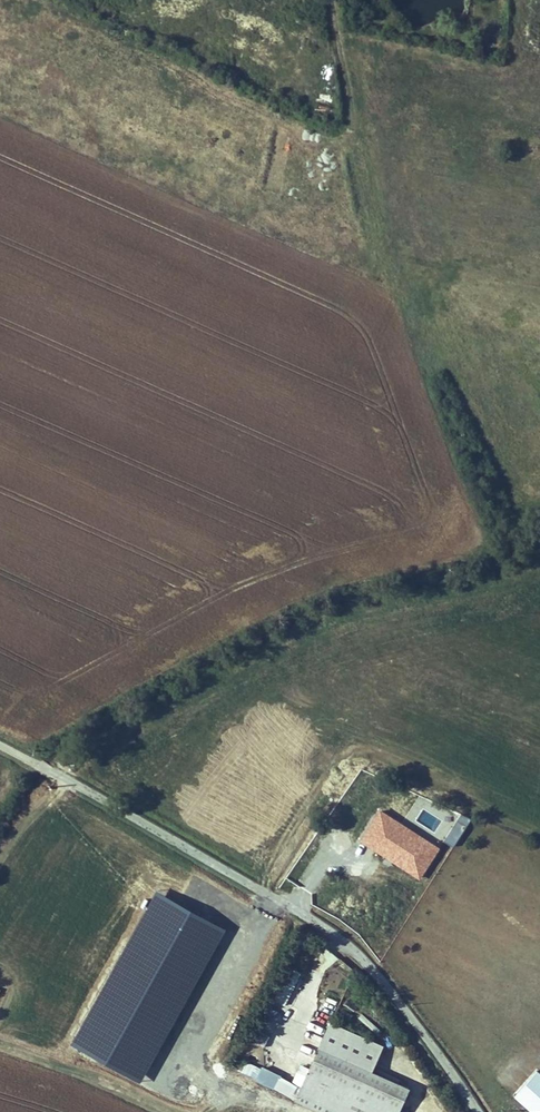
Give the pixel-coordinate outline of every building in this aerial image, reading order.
[(439,848),(381,810),(360,841),(419,879),(439,848)] [(409,1094),(322,1054),(296,1107),(308,1111),(401,1111),(409,1094)] [(255,1080),(292,1096),(298,1082),(261,1066),(255,1080)]
